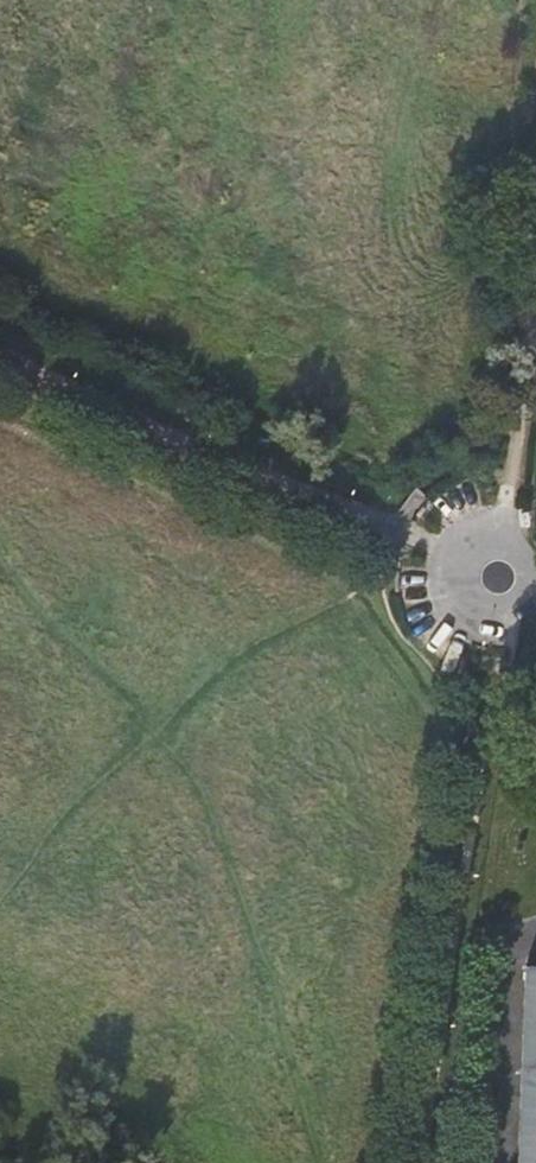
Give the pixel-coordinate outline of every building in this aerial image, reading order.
[(515,1162),(535,1162),(535,965),(522,965),(515,1162)]
